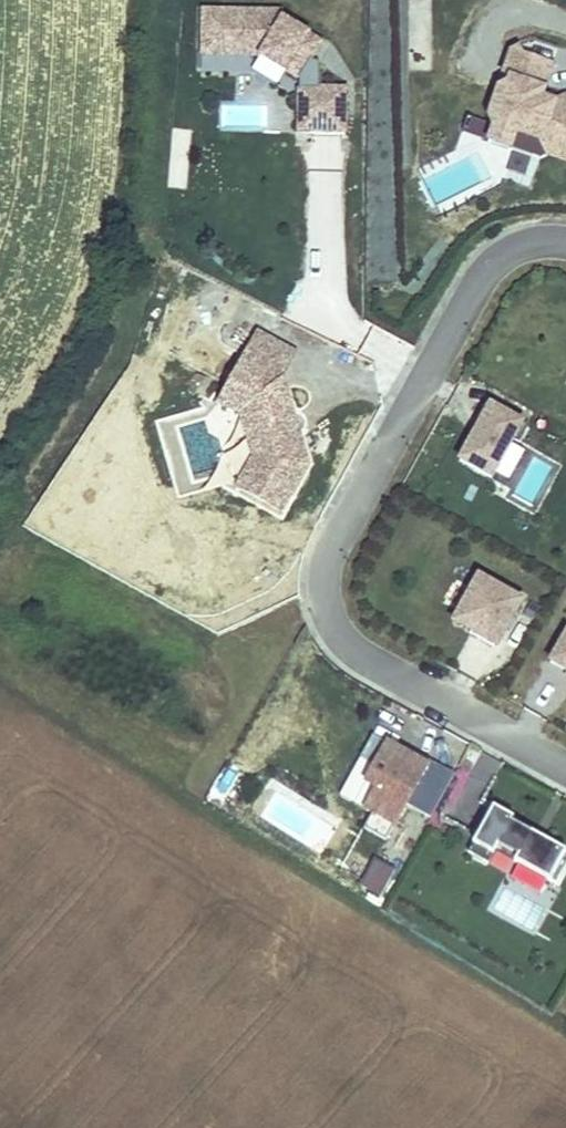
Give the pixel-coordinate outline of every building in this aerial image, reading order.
[(281,9),(198,9),(198,69),(250,69),(250,85),(295,85),(295,28),(281,28),(281,9)] [(557,49),(533,41),(517,49),(521,56),(551,66),(557,49)] [(517,49),(510,52),(503,72),(510,74),(505,90),(498,88),(488,118),(495,120),(488,142),(510,149),(515,133),(541,142),(547,156),(565,162),(565,97),(554,103),(552,108),(539,104),(540,98),(551,66),(521,56),(517,49)] [(297,56),(282,87),(291,92),(307,61),(297,56)] [(294,77),(295,134),(345,134),(345,86),(312,87),(312,77),(294,77)] [(554,103),(540,98),(539,104),(552,108),(554,103)] [(266,106),(220,104),(219,126),(265,129),(266,106)] [(515,133),(510,149),(540,159),(547,156),(541,142),(515,133)] [(238,335),(215,376),(237,388),(249,433),(233,462),(274,485),(300,438),(290,404),(285,402),(283,395),(286,388),(277,357),(270,353),(285,326),(257,310),(242,337),(238,335)] [(514,419),(523,402),(481,378),(471,395),(475,397),(453,436),(486,454),(508,415),(514,419)] [(486,624),(515,573),(499,565),(496,569),(473,556),(450,597),(473,610),(470,615),(486,624)] [(543,638),(565,651),(565,604),(563,602),(543,638)] [(463,611),(470,615),(473,610),(465,606),(463,611)] [(356,804),(378,816),(422,736),(407,728),(404,733),(365,711),(352,733),(367,741),(358,757),(369,764),(357,785),(364,789),(356,804)] [(404,733),(407,728),(394,721),(391,726),(404,733)] [(505,795),(485,783),(459,828),(480,840),(490,821),(509,832),(505,838),(548,862),(564,832),(503,798),(505,795)] [(487,828),(505,838),(509,832),(490,821),(487,828)] [(371,864),(362,893),(382,899),(391,870),(371,864)]
